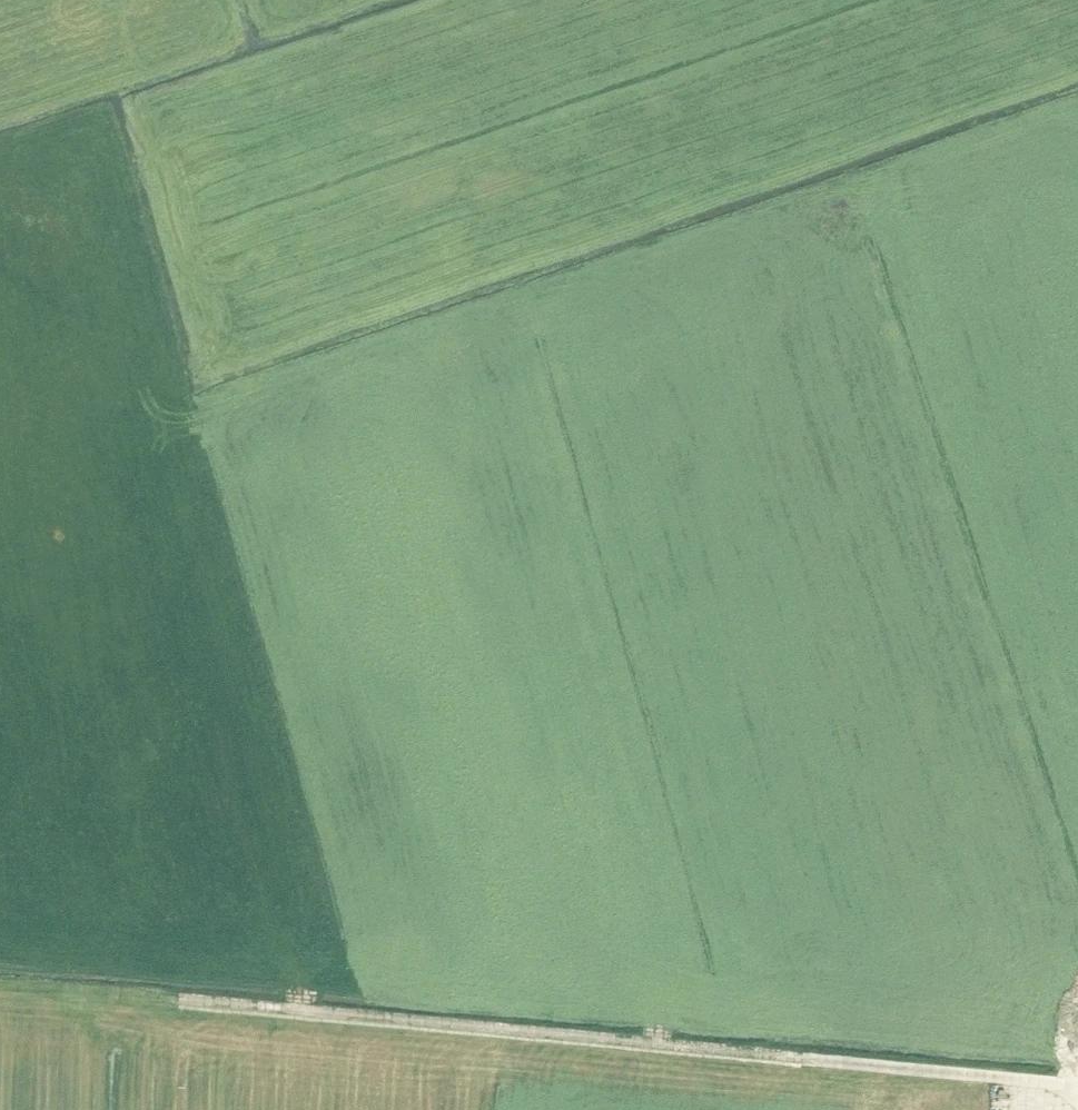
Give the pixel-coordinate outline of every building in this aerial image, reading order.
[(1001,1077),(1002,1086),(1032,1085),(1032,1076),(1001,1077)] [(1033,1097),(1032,1087),(1003,1087),(1004,1098),(1033,1097)]
